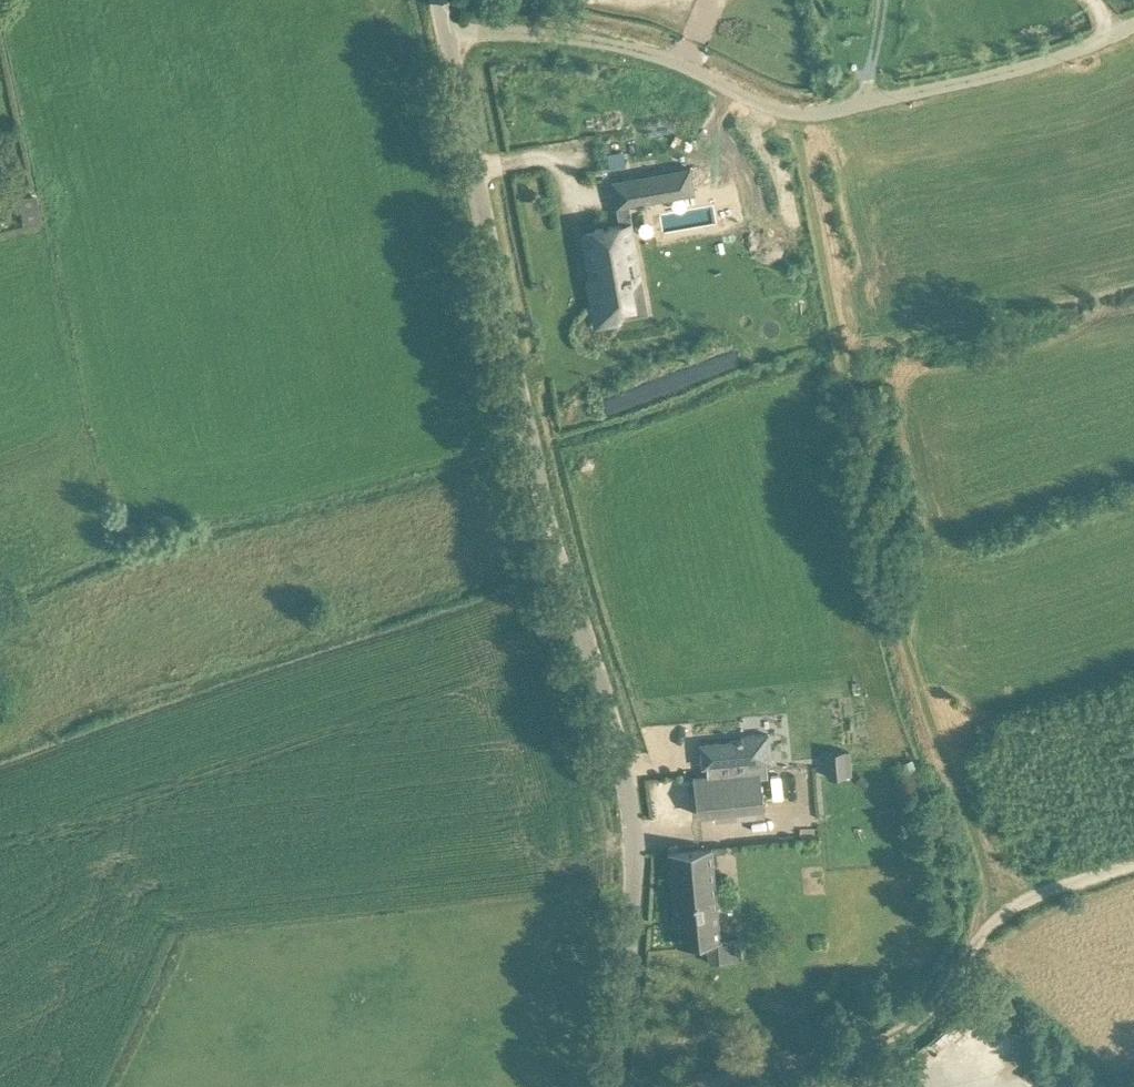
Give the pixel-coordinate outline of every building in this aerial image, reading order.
[(690,166),(612,181),(616,207),(643,202),(641,190),(666,185),(668,197),(695,193),(690,166)] [(18,198),(23,223),(40,220),(34,194),(18,198)] [(594,229),(585,231),(586,241),(585,241),(589,261),(591,260),(594,278),(589,279),(594,304),(631,298),(628,278),(632,277),(631,274),(637,274),(628,223),(594,229)] [(844,750),(826,752),(828,776),(846,775),(844,750)] [(912,757),(900,759),(903,778),(915,776),(912,757)] [(764,808),(760,768),(693,775),(697,815),(764,808)] [(879,810),(880,822),(893,821),(892,809),(879,810)] [(711,848),(668,852),(677,943),(707,940),(709,962),(741,959),(739,936),(720,939),(711,848)]
